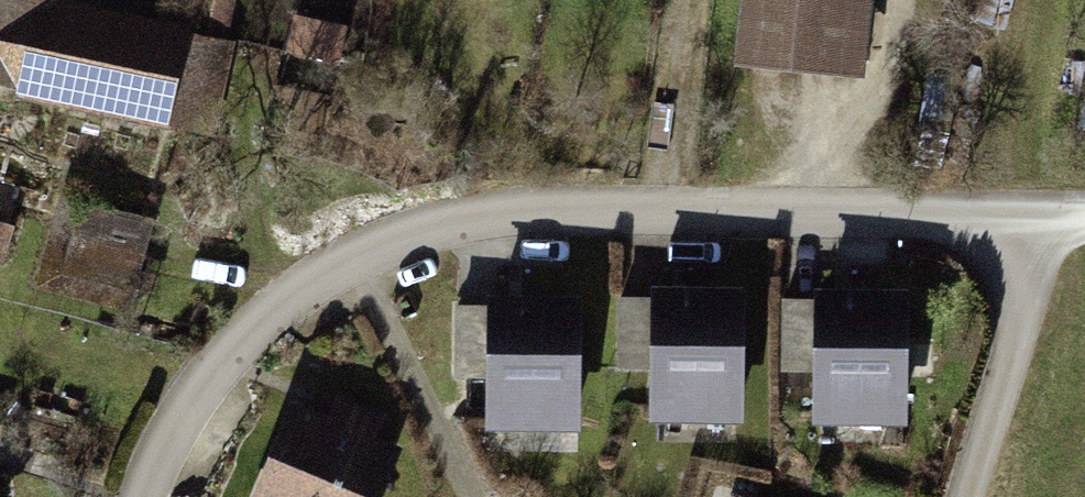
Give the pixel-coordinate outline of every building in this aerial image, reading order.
[(140,141),(166,24),(98,8),(101,0),(0,0),(0,104),(140,141)] [(718,67),(851,76),(856,0),(722,0),(718,67)] [(224,76),(226,24),(182,21),(179,74),(224,76)] [(79,190),(57,278),(129,297),(152,209),(79,190)] [(723,291),(631,292),(632,420),(725,420),(723,291)] [(885,291),(796,292),(797,418),(887,417),(885,291)] [(561,298),(468,299),(469,430),(562,429),(561,298)] [(275,394),(230,496),(367,496),(390,444),(275,394)]
